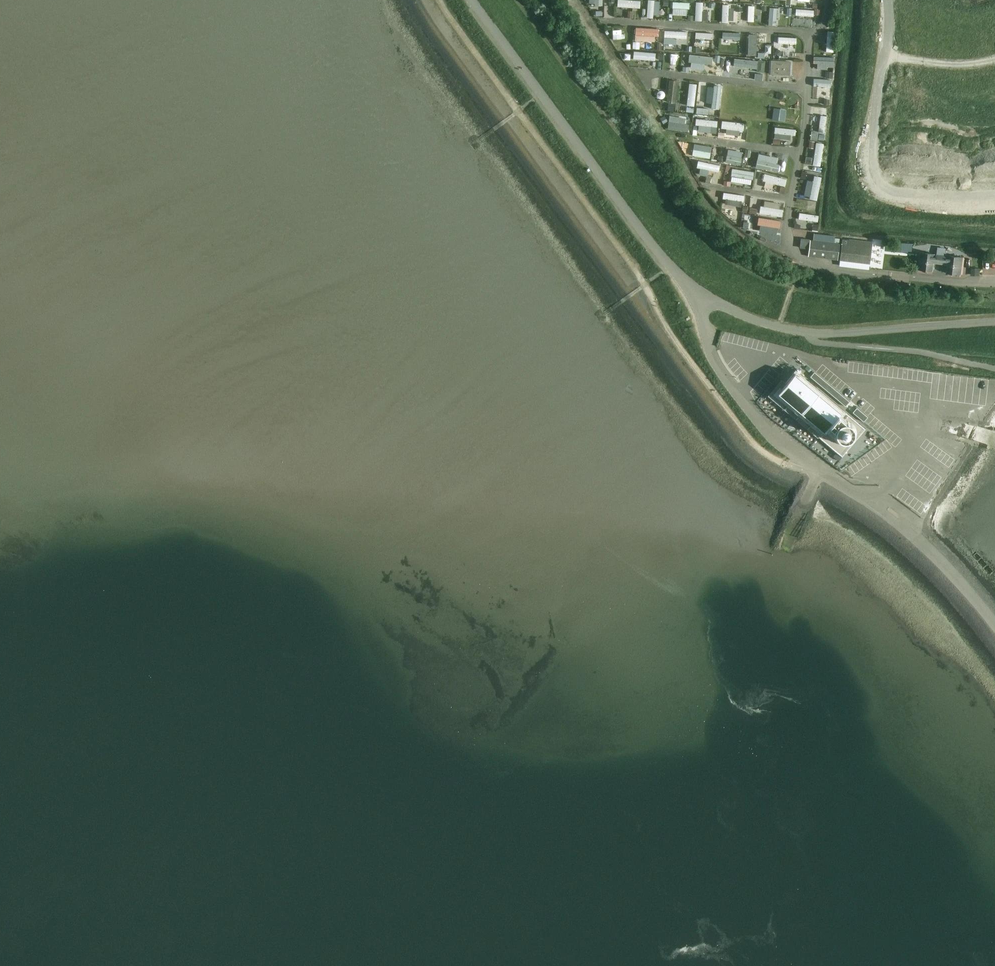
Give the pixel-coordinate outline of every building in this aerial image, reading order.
[(704,16),(711,16),(712,0),(704,0),(704,16)] [(731,17),(744,17),(745,0),(731,0),(731,17)] [(778,17),(786,18),(787,4),(779,3),(778,17)] [(805,4),(805,12),(823,13),(824,5),(805,4)] [(673,26),(672,40),(694,41),(695,27),(673,26)] [(722,36),(722,29),(704,27),(704,35),(722,36)] [(787,40),(806,41),(806,34),(787,33),(787,40)] [(679,65),(690,65),(690,51),(679,51),(679,65)] [(697,64),(710,64),(711,59),(720,60),(721,52),(698,51),(697,64)] [(826,66),(840,65),(840,58),(826,58),(826,66)] [(788,74),(788,63),(772,62),(771,73),(788,74)] [(696,102),(704,103),(705,79),(697,79),(696,102)] [(747,96),(747,104),(755,104),(755,96),(747,96)] [(782,130),(787,131),(786,136),(798,137),(799,131),(804,131),(805,125),(783,123),(782,130)] [(735,136),(749,136),(749,126),(735,126),(735,136)] [(831,162),(832,138),(824,138),(822,161),(831,162)] [(707,157),(705,164),(725,168),(727,161),(707,157)] [(736,165),(734,179),(754,182),(756,168),(736,165)] [(813,167),(811,175),(826,178),(827,170),(813,167)] [(770,176),(774,177),(772,183),(781,186),(783,179),(793,183),(795,176),(772,169),(770,176)] [(732,200),(736,201),(735,209),(742,209),(743,193),(732,192),(732,200)] [(826,218),(827,211),(806,210),(806,217),(826,218)] [(808,246),(809,236),(801,235),(800,245),(808,246)] [(849,239),(849,240),(842,240),(840,260),(870,264),(872,242),(849,239)] [(809,240),(808,256),(838,260),(840,244),(809,240)] [(961,275),(964,258),(949,256),(949,259),(947,259),(947,256),(937,254),(937,258),(935,257),(935,254),(921,252),(919,270),(933,271),(934,261),(948,263),(947,273),(961,275)] [(774,394),(771,398),(779,404),(780,403),(837,450),(835,452),(842,457),(845,454),(843,452),(847,447),(849,448),(858,437),(857,436),(861,431),(863,432),(866,429),(859,424),(858,425),(853,421),(854,419),(848,414),(847,415),(842,411),(843,409),(831,399),(829,401),(825,397),(826,395),(819,389),(818,391),(813,387),(814,385),(808,380),(807,382),(801,377),(803,376),(795,369),(792,373),(793,374),(790,379),(788,377),(778,389),(780,390),(775,396),(774,394)] [(856,407),(852,412),(863,421),(867,417),(860,411),(856,407)]
